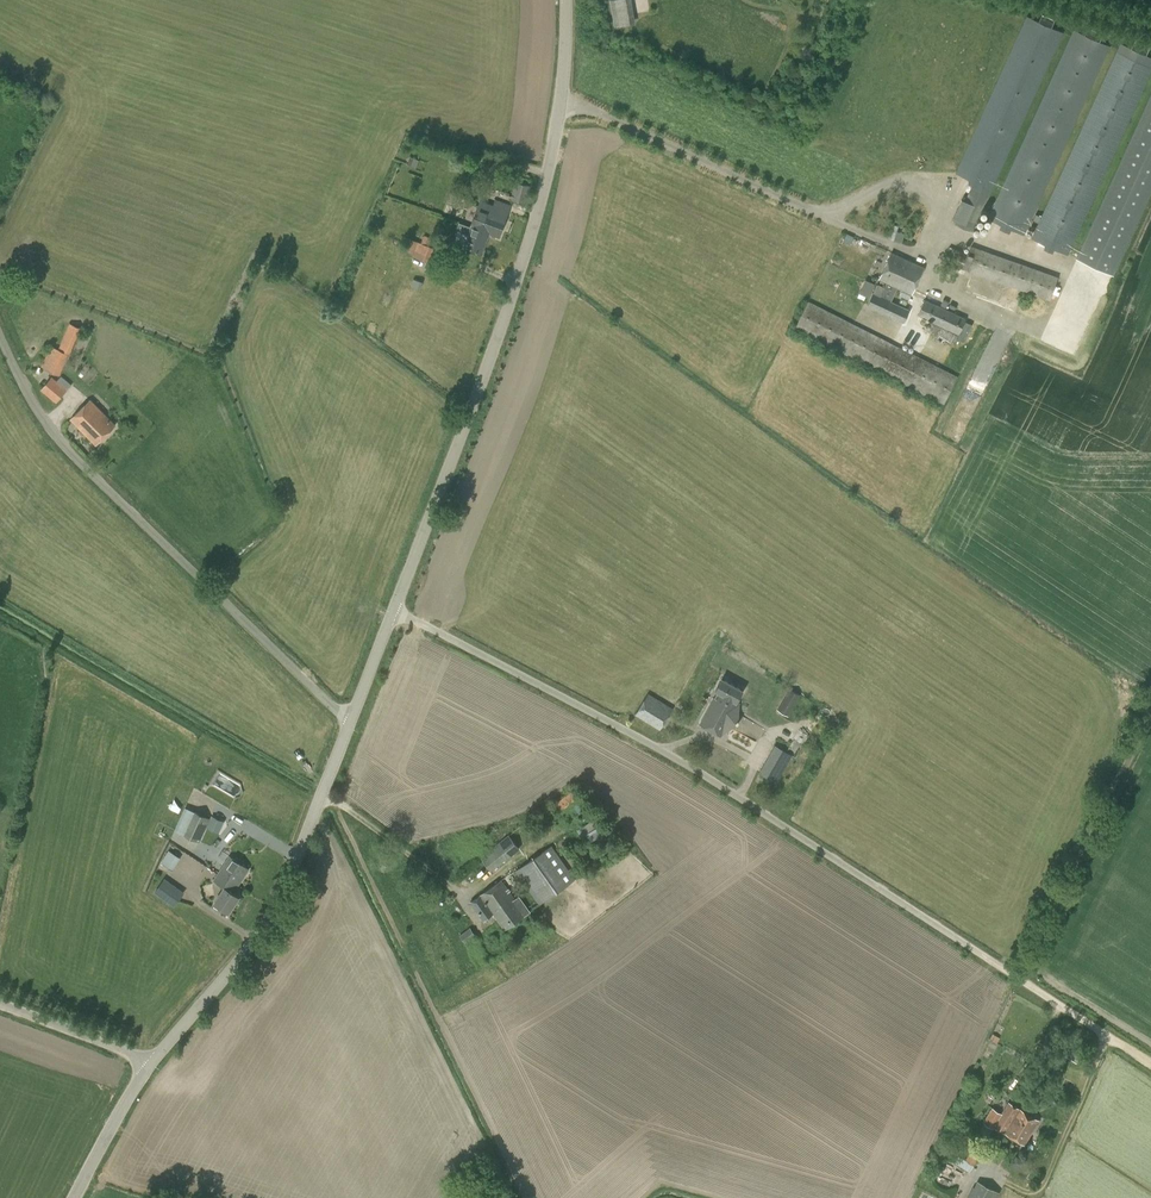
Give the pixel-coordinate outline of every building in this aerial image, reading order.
[(614,27),(635,23),(631,0),(610,0),(614,27)] [(967,183),(972,185),(955,224),(972,232),(1063,32),(1026,16),(955,173),(969,179),(967,183)] [(1073,29),(987,219),(1001,224),(999,228),(1009,232),(1011,229),(1024,235),(1110,46),(1073,29)] [(1031,238),(1045,245),(1043,248),(1053,252),(1054,249),(1068,254),(1150,72),(1150,57),(1120,43),(1031,238)] [(1150,192),(1150,95),(1077,259),(1113,275),(1150,192)] [(417,166),(419,159),(410,156),(408,163),(417,166)] [(511,201),(525,205),(530,186),(515,183),(511,201)] [(479,207),(471,227),(471,228),(482,232),(480,236),(487,238),(489,234),(498,238),(508,212),(511,205),(495,199),(493,205),(482,201),(479,207)] [(471,228),(471,227),(459,223),(456,230),(469,235),(464,248),(481,254),(487,238),(480,236),(482,232),(471,228)] [(902,242),(905,233),(892,228),(889,237),(902,242)] [(429,262),(434,248),(429,246),(432,238),(424,235),(421,243),(411,239),(406,251),(413,253),(412,256),(429,262)] [(971,246),(969,254),(949,247),(943,263),(1050,301),(1058,277),(971,246)] [(879,279),(886,282),(884,287),(877,284),(873,293),(873,292),(866,305),(904,323),(910,310),(892,301),(897,287),(912,294),(924,268),(891,253),(879,279)] [(865,278),(858,296),(866,300),(874,282),(865,278)] [(927,332),(954,344),(966,318),(925,299),(917,316),(932,322),(927,332)] [(944,404),(958,376),(808,301),(794,329),(944,404)] [(50,346),(41,367),(59,376),(69,354),(81,328),(69,323),(58,349),(50,346)] [(41,390),(56,403),(72,385),(61,375),(57,381),(52,377),(41,390)] [(71,419),(83,432),(96,444),(115,425),(90,400),(71,419)] [(737,702),(743,690),(721,679),(715,690),(717,691),(699,724),(717,734),(717,733),(722,735),(739,722),(740,704),(737,702)] [(789,689),(777,709),(788,716),(800,695),(789,689)] [(648,693),(635,715),(660,730),(673,708),(648,693)] [(795,757),(774,745),(759,772),(780,783),(795,757)] [(200,842),(211,818),(185,807),(174,830),(200,842)] [(592,820),(578,829),(581,835),(595,826),(592,820)] [(606,822),(586,833),(594,847),(614,836),(606,822)] [(519,826),(480,857),(491,871),(530,839),(519,826)] [(515,871),(539,905),(575,879),(551,845),(515,871)] [(168,850),(161,862),(173,870),(180,857),(168,850)] [(229,856),(217,874),(226,880),(227,877),(239,884),(249,869),(229,856)] [(226,880),(217,874),(213,880),(224,887),(214,903),(228,912),(239,896),(233,893),(239,884),(227,877),(226,880)] [(174,906),(184,892),(164,878),(154,892),(174,906)] [(501,879),(469,902),(483,921),(492,914),(504,931),(530,911),(519,895),(515,898),(510,891),(511,891),(508,888),(501,879)] [(462,938),(465,942),(476,935),(473,931),(462,938)] [(1008,1102),(1002,1114),(992,1107),(982,1122),(993,1129),(995,1127),(1024,1145),(1039,1121),(1008,1102)] [(999,1192),(977,1181),(974,1187),(973,1186),(967,1197),(996,1197),(999,1192)]
